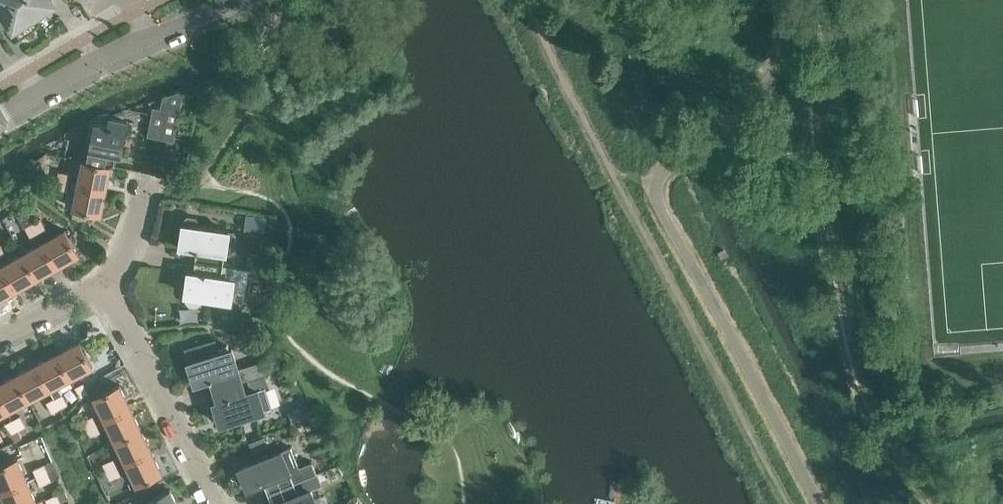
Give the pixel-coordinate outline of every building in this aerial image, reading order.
[(3,10),(14,28),(33,16),(23,0),(0,0),(0,11),(3,10)] [(33,16),(52,4),(50,0),(23,0),(33,16)] [(162,96),(160,104),(159,110),(152,109),(147,136),(174,142),(181,107),(180,107),(184,92),(177,91),(162,96)] [(85,161),(112,167),(114,155),(120,156),(126,123),(109,120),(108,127),(93,124),(89,127),(87,137),(91,138),(90,149),(87,148),(85,161)] [(79,180),(106,185),(109,166),(85,161),(83,161),(80,174),(48,168),(44,177),(57,180),(69,182),(78,184),(79,180)] [(57,180),(55,189),(67,192),(69,182),(57,180)] [(106,185),(79,180),(78,184),(74,208),(100,213),(106,185)] [(196,261),(220,264),(221,252),(231,253),(234,251),(237,235),(234,231),(197,226),(198,220),(196,217),(187,216),(184,218),(180,246),(197,249),(196,261)] [(31,217),(23,222),(31,236),(38,232),(33,222),(31,217)] [(41,218),(33,222),(38,232),(46,228),(41,218)] [(45,243),(58,266),(79,254),(66,231),(45,243)] [(24,255),(37,278),(58,266),(45,243),(24,255)] [(248,251),(247,264),(262,266),(264,253),(248,251)] [(17,290),(24,286),(37,278),(24,255),(4,266),(17,290)] [(231,301),(232,292),(245,294),(249,269),(220,264),(196,261),(194,272),(189,271),(186,295),(187,295),(186,301),(190,306),(196,307),(201,303),(202,297),(231,301)] [(4,266),(0,268),(0,299),(17,290),(4,266)] [(58,353),(71,378),(93,366),(79,342),(58,353)] [(209,344),(185,349),(189,361),(188,361),(195,383),(211,378),(215,390),(265,374),(266,374),(265,371),(262,361),(262,360),(237,367),(231,348),(212,354),(209,344)] [(50,389),(52,389),(56,396),(55,397),(60,407),(68,403),(63,392),(59,384),(71,378),(58,353),(37,365),(50,389)] [(271,358),(262,361),(265,371),(275,369),(271,358)] [(50,389),(37,365),(16,376),(30,400),(50,389)] [(218,401),(214,402),(221,425),(264,411),(263,410),(272,407),(265,386),(269,385),(265,374),(215,390),(218,401)] [(9,412),(30,400),(16,376),(0,385),(0,395),(9,412)] [(82,396),(89,392),(84,382),(77,385),(82,396)] [(106,420),(131,408),(120,386),(95,398),(106,420)] [(0,395),(0,416),(9,412),(0,395)] [(60,407),(55,397),(48,400),(53,411),(60,407)] [(131,408),(106,420),(116,441),(141,429),(131,408)] [(21,415),(13,419),(18,430),(27,425),(21,415)] [(97,424),(94,415),(82,420),(87,429),(97,424)] [(13,419),(6,422),(15,439),(22,436),(18,430),(13,419)] [(97,424),(87,429),(90,435),(100,431),(97,424)] [(141,429),(116,441),(126,462),(151,450),(141,429)] [(264,437),(248,443),(252,451),(267,445),(264,437)] [(282,450),(240,468),(248,489),(264,482),(268,493),(317,473),(312,461),(300,466),(293,447),(282,452),(282,450)] [(151,450),(126,462),(137,484),(161,472),(151,450)] [(107,471),(118,466),(114,458),(103,463),(107,471)] [(27,482),(18,459),(0,466),(0,489),(1,492),(27,482)] [(38,477),(56,469),(53,460),(35,468),(38,477)] [(118,466),(107,471),(99,475),(102,483),(121,473),(118,466)] [(38,477),(41,484),(59,476),(56,469),(38,477)] [(268,493),(273,503),(318,503),(312,489),(322,485),(317,473),(268,493)] [(1,492),(6,503),(35,503),(36,503),(27,482),(1,492)] [(47,498),(50,503),(54,503),(68,498),(65,490),(47,498)] [(146,501),(148,503),(176,503),(169,490),(146,501)]
